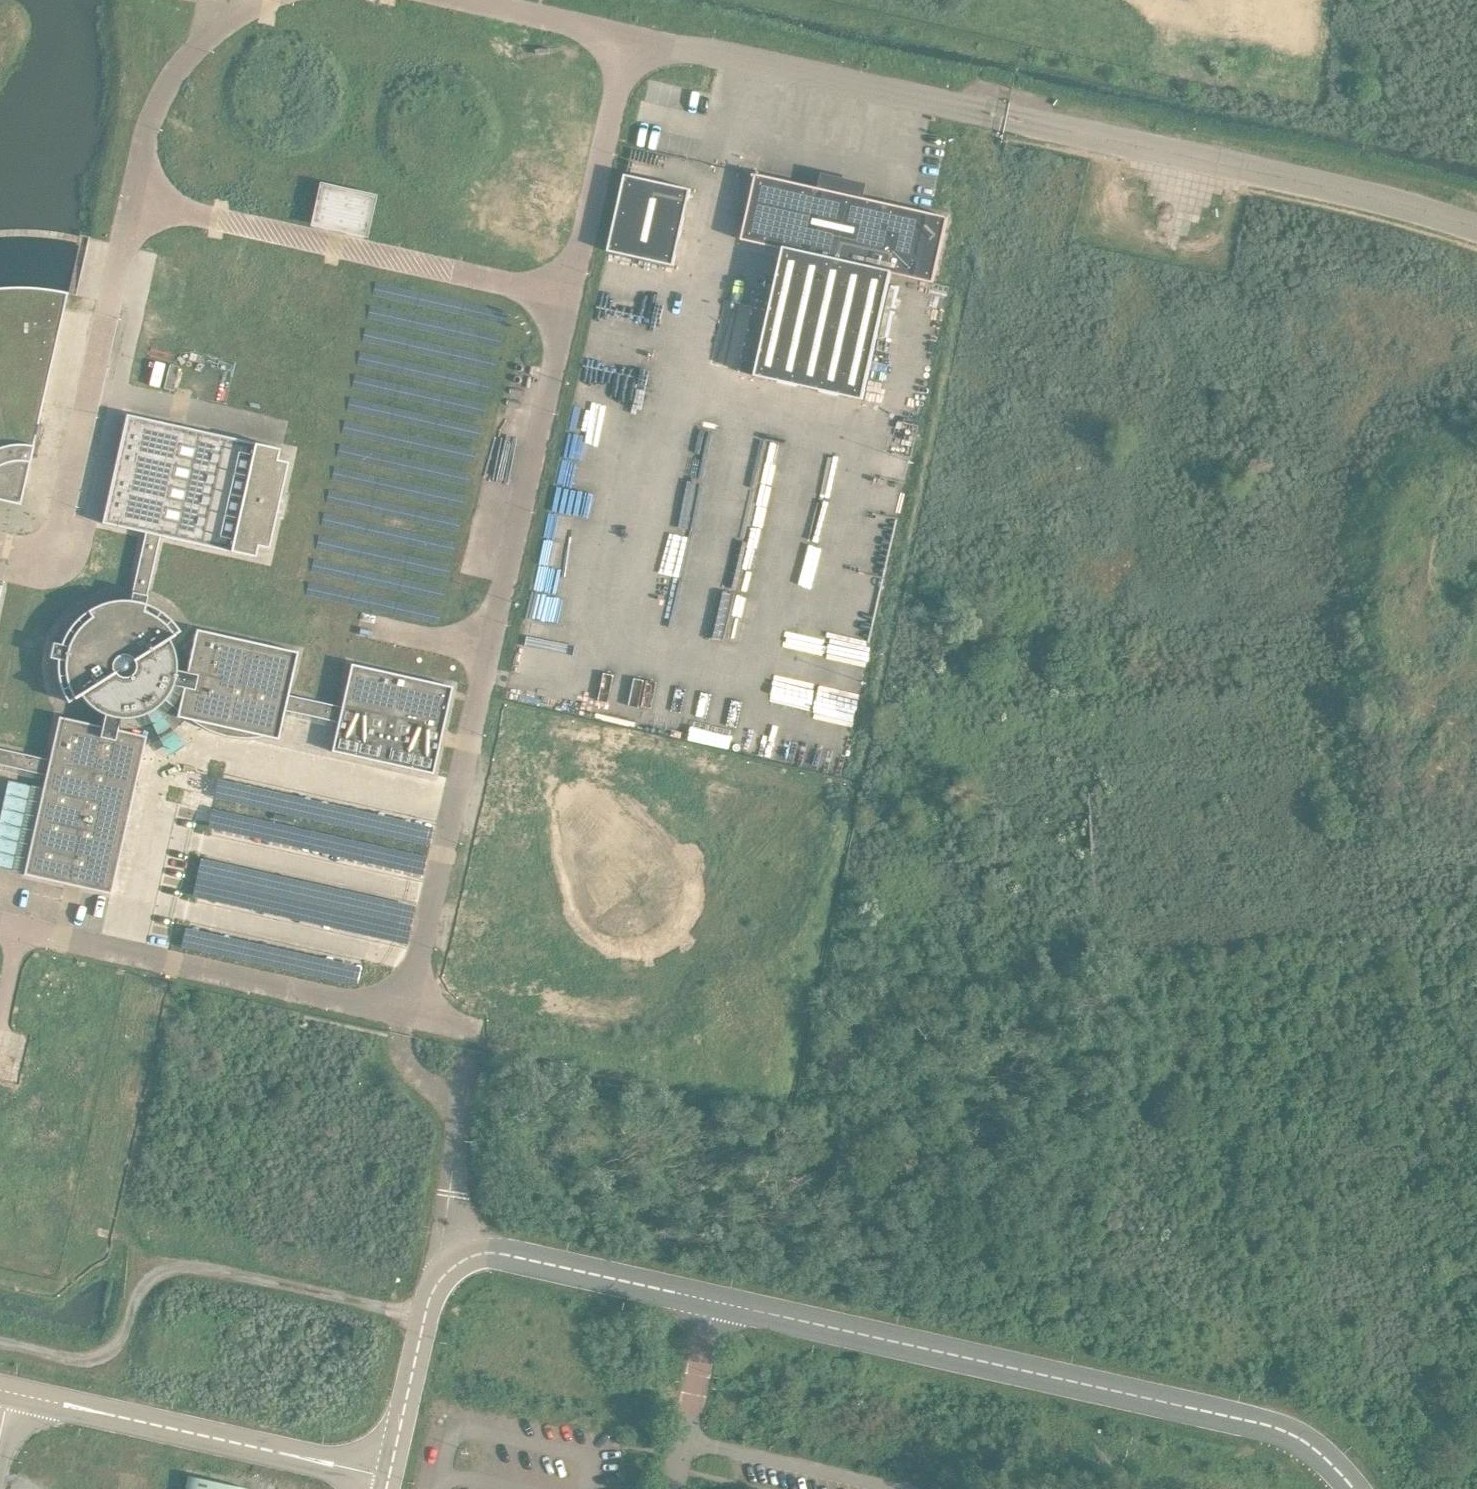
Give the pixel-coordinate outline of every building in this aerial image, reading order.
[(690,188),(625,173),(624,173),(607,250),(673,265),(690,188)] [(862,399),(890,272),(933,282),(947,216),(863,197),(818,187),(755,173),(740,239),(782,248),(754,374),(862,399)] [(360,229),(367,199),(323,189),(317,219),(360,229)] [(67,293),(67,292),(59,290),(51,288),(43,287),(35,287),(27,286),(19,286),(10,286),(2,286),(0,287),(0,446),(4,444),(8,444),(12,443),(16,443),(21,443),(25,443),(29,444),(33,444),(67,293)] [(44,774),(22,873),(64,883),(80,886),(78,898),(89,901),(84,924),(145,938),(147,938),(166,943),(174,908),(155,903),(153,903),(110,893),(145,735),(116,728),(118,721),(127,718),(136,715),(145,712),(148,717),(157,711),(154,706),(157,704),(160,701),(162,698),(177,709),(175,716),(189,719),(206,729),(224,735),(244,737),(263,735),(277,739),(284,710),(336,721),(330,750),(432,773),(451,685),(349,663),(340,706),(287,694),(297,651),(195,628),(185,671),(174,668),(174,658),(171,648),(166,638),(179,631),(170,619),(158,609),(144,603),(146,594),(158,540),(159,535),(253,556),(256,544),(261,546),(265,546),(266,547),(266,545),(273,516),(278,492),(285,463),(285,461),(284,461),(280,460),(275,459),(277,448),(277,447),(183,426),(167,423),(125,413),(100,522),(144,531),(142,537),(130,591),(125,613),(112,614),(100,618),(88,625),(79,635),(73,631),(71,635),(68,640),(66,644),(51,641),(48,657),(63,660),(63,665),(63,670),(63,675),(71,674),(72,680),(74,686),(77,692),(71,696),(72,698),(79,694),(89,706),(103,714),(100,725),(57,715),(48,759),(0,748),(0,764),(44,774)] [(33,444),(29,444),(25,443),(21,443),(16,443),(12,443),(8,444),(4,444),(0,446),(0,500),(20,504),(33,444)] [(362,807),(219,779),(214,802),(211,820),(222,823),(223,818),(232,820),(229,833),(355,858),(360,833),(357,833),(362,807)] [(200,858),(192,897),(406,940),(414,901),(200,858)] [(352,979),(356,961),(185,927),(182,945),(333,975),(352,979)] [(245,1488),(186,1474),(183,1488),(245,1488)]
